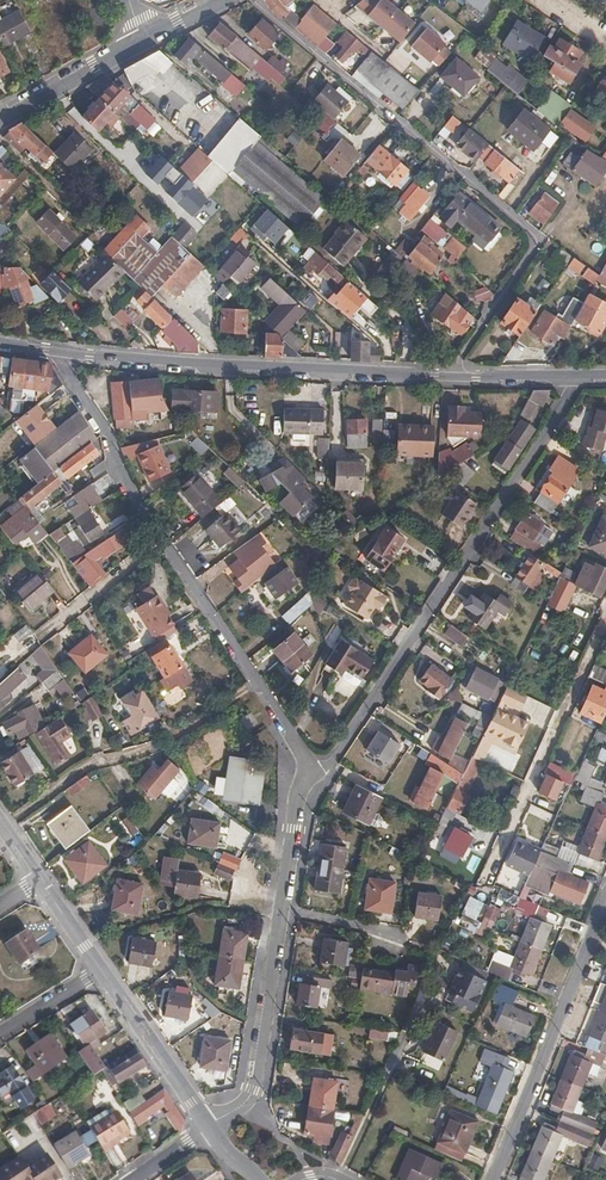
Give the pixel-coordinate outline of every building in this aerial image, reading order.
[(271,8),(282,17),(290,10),(285,4),(289,0),(265,0),(271,8)] [(354,5),(363,14),(369,7),(362,0),(359,0),(354,5)] [(387,0),(378,0),(367,14),(399,41),(414,22),(387,0)] [(477,11),(486,0),(463,0),(477,11)] [(334,20),(313,4),(303,17),(325,36),(336,23),(334,20)] [(31,30),(21,10),(0,22),(0,40),(3,45),(31,30)] [(264,48),(279,32),(262,18),(248,34),(264,48)] [(261,56),(220,21),(209,35),(252,72),(256,69),(252,66),(261,56)] [(528,60),(543,38),(517,21),(504,44),(528,60)] [(336,23),(325,36),(330,40),(342,27),(336,23)] [(426,26),(411,45),(429,61),(431,58),(439,64),(450,51),(443,45),(445,42),(426,26)] [(333,42),(344,29),(342,27),(330,40),(333,42)] [(478,39),(467,30),(463,35),(474,43),(478,39)] [(231,71),(190,35),(175,52),(186,62),(193,54),(191,52),(193,49),(200,55),(199,57),(224,78),(231,71)] [(369,55),(372,51),(357,39),(353,36),(336,56),(343,61),(357,46),(369,55)] [(548,46),(542,55),(555,62),(549,71),(568,83),(580,64),(575,61),(581,51),(560,39),(553,49),(548,46)] [(487,66),(495,57),(498,54),(485,44),(475,56),(487,66)] [(403,108),(419,88),(376,53),(372,51),(369,55),(357,70),(403,108)] [(0,53),(0,76),(9,71),(0,53)] [(139,60),(122,69),(129,83),(147,74),(152,78),(169,57),(164,53),(157,57),(150,60),(139,60)] [(268,61),(277,69),(278,70),(282,73),(289,65),(282,59),(280,61),(273,55),(268,61)] [(252,66),(256,69),(268,79),(277,69),(268,61),(261,56),(252,66)] [(485,69),(517,94),(526,81),(523,78),(509,67),(495,57),(487,66),(485,69)] [(461,94),(476,76),(455,58),(440,76),(461,94)] [(105,75),(86,86),(99,97),(120,116),(135,130),(141,123),(130,113),(139,103),(114,81),(114,82),(105,75)] [(487,79),(481,85),(489,93),(495,86),(487,79)] [(562,115),(565,111),(526,81),(517,94),(551,122),(555,125),(562,115)] [(314,100),(324,109),(335,118),(350,101),(339,92),(329,84),(314,100)] [(342,88),(339,92),(350,101),(353,97),(342,88)] [(120,116),(99,97),(83,115),(99,129),(107,121),(111,125),(120,116)] [(155,118),(139,103),(130,113),(141,123),(146,127),(155,118)] [(531,149),(547,129),(522,109),(506,129),(531,149)] [(455,135),(461,120),(448,115),(442,129),(455,135)] [(555,125),(571,138),(578,143),(584,133),(562,115),(555,125)] [(263,137),(242,119),(224,140),(210,156),(215,160),(230,174),(235,169),(258,142),(263,137)] [(490,131),(477,120),(469,131),(482,141),(490,131)] [(22,121),(9,129),(10,130),(21,141),(24,144),(20,148),(22,150),(26,146),(31,151),(29,153),(34,158),(36,155),(46,144),(22,121)] [(21,141),(10,130),(4,136),(15,147),(21,141)] [(489,146),(482,141),(482,142),(468,131),(456,146),(470,157),(477,149),(483,153),(489,146)] [(290,132),(285,140),(294,145),(299,138),(290,132)] [(75,133),(54,153),(73,171),(93,151),(75,133)] [(343,174),(359,155),(341,140),(324,159),(343,174)] [(325,202),(258,142),(235,169),(274,205),(301,229),(325,202)] [(53,152),(46,144),(36,155),(34,158),(36,160),(39,158),(43,162),(53,152)] [(524,175),(489,146),(483,153),(478,159),(493,171),(489,176),(495,181),(499,176),(508,183),(499,194),(505,199),(524,175)] [(201,148),(180,170),(194,182),(215,160),(210,156),(201,148)] [(6,167),(0,162),(10,153),(6,149),(0,155),(0,174),(6,167)] [(477,149),(470,157),(475,161),(478,159),(483,153),(477,149)] [(605,166),(605,160),(599,157),(586,149),(580,158),(569,151),(560,165),(570,172),(572,170),(593,185),(605,166)] [(386,160),(374,151),(366,160),(395,186),(397,184),(402,189),(413,176),(408,172),(409,170),(391,154),(386,160)] [(363,164),(354,175),(357,177),(359,180),(368,169),(363,164)] [(0,174),(0,194),(16,178),(6,167),(0,174)] [(25,168),(20,173),(26,179),(31,174),(25,168)] [(3,222),(12,213),(2,203),(13,193),(21,201),(29,193),(21,184),(26,179),(20,173),(16,178),(0,194),(0,220),(3,222)] [(63,194),(79,177),(74,173),(59,190),(63,194)] [(354,175),(345,185),(349,187),(357,177),(354,175)] [(145,178),(139,184),(149,194),(160,183),(153,176),(148,181),(145,178)] [(410,218),(428,197),(429,193),(422,187),(421,189),(413,183),(402,196),(407,202),(400,210),(410,218)] [(345,185),(334,198),(342,204),(353,191),(349,187),(345,185)] [(537,202),(544,193),(542,191),(535,200),(537,202)] [(554,201),(544,193),(537,202),(529,212),(539,220),(554,201)] [(478,232),(492,243),(499,234),(495,230),(496,230),(457,198),(439,219),(449,228),(458,218),(477,234),(478,232)] [(36,221),(63,250),(65,248),(76,237),(48,208),(36,221)] [(279,218),(269,209),(252,228),(261,237),(264,234),(279,218)] [(135,215),(102,251),(106,255),(111,260),(136,233),(140,237),(149,228),(135,215)] [(290,228),(279,218),(264,234),(269,238),(276,244),(290,228)] [(461,254),(466,247),(460,242),(429,218),(425,223),(441,236),(443,234),(450,240),(445,246),(453,252),(455,249),(461,254)] [(1,242),(12,231),(3,222),(0,220),(0,242),(1,242)] [(352,253),(367,235),(347,220),(324,248),(346,265),(354,255),(352,253)] [(180,227),(171,237),(178,244),(180,245),(189,235),(180,227)] [(250,235),(241,227),(231,238),(237,243),(242,238),(245,240),(250,235)] [(485,251),(492,243),(478,232),(477,234),(472,241),(485,251)] [(156,253),(140,237),(136,233),(111,260),(124,273),(140,287),(152,298),(162,286),(191,255),(180,245),(178,244),(171,237),(156,253)] [(413,259),(410,262),(417,268),(419,265),(428,272),(440,258),(436,254),(439,252),(430,244),(432,242),(424,235),(408,255),(413,259)] [(248,257),(251,255),(241,246),(223,266),(232,275),(248,257)] [(570,255),(559,247),(550,258),(562,267),(570,255)] [(394,248),(375,272),(386,280),(404,257),(394,248)] [(505,274),(514,262),(499,250),(489,263),(496,269),(498,268),(505,274)] [(111,260),(106,255),(78,282),(97,300),(124,273),(111,260)] [(162,286),(175,298),(198,273),(204,266),(191,255),(162,286)] [(570,255),(562,267),(560,272),(571,279),(581,264),(570,255)] [(256,264),(248,257),(232,275),(240,281),(256,264)] [(344,289),(350,282),(326,260),(324,258),(314,269),(323,277),(326,273),(340,286),(344,289)] [(410,262),(407,259),(403,264),(416,276),(420,271),(417,268),(410,262)] [(597,277),(605,282),(605,260),(597,277)] [(41,300),(31,277),(19,265),(3,265),(3,271),(3,273),(3,288),(10,286),(17,305),(32,299),(34,303),(41,300)] [(597,277),(586,267),(580,278),(593,285),(597,277)] [(58,301),(71,288),(54,272),(42,284),(58,301)] [(350,282),(344,289),(337,296),(334,293),(329,298),(335,304),(350,315),(360,303),(370,312),(375,304),(350,282)] [(223,285),(217,291),(223,297),(229,291),(223,285)] [(145,310),(162,326),(170,318),(152,302),(154,300),(152,298),(140,287),(132,296),(145,310)] [(461,333),(473,316),(447,294),(446,293),(432,314),(461,333)] [(293,319),(303,308),(295,301),(289,295),(264,321),(278,333),(280,335),(281,336),(296,321),(293,319)] [(525,303),(535,310),(540,302),(530,295),(525,303)] [(574,319),(588,327),(586,331),(596,336),(598,332),(599,332),(605,320),(605,306),(587,296),(574,319)] [(501,322),(519,334),(535,310),(525,303),(517,298),(501,322)] [(113,315),(125,327),(132,320),(120,308),(113,315)] [(245,333),(246,313),(223,312),(222,333),(245,333)] [(556,336),(563,340),(564,338),(573,322),(565,318),(561,323),(558,320),(559,318),(556,315),(554,318),(544,312),(531,331),(551,344),(556,336)] [(179,352),(198,353),(197,340),(172,317),(170,318),(162,326),(161,328),(177,344),(179,352)] [(294,357),(303,357),(281,336),(280,335),(278,333),(266,333),(265,356),(294,357)] [(366,361),(378,361),(376,350),(368,350),(369,342),(352,341),(350,360),(366,361)] [(7,373),(9,359),(0,357),(0,372),(7,373)] [(26,361),(14,359),(10,385),(15,386),(13,408),(15,410),(20,410),(26,361)] [(39,362),(26,361),(20,410),(23,410),(25,398),(34,398),(36,388),(39,362)] [(64,382),(54,364),(42,363),(39,362),(36,388),(48,390),(50,393),(61,384),(60,384),(64,382)] [(162,400),(160,381),(112,385),(115,419),(117,419),(117,428),(140,428),(140,421),(148,421),(147,416),(169,414),(162,400)] [(543,404),(550,390),(533,390),(520,413),(527,417),(536,401),(543,404)] [(184,391),(174,391),(173,410),(200,411),(217,412),(218,393),(188,391),(184,391)] [(323,425),(324,399),(286,397),(285,423),(323,425)] [(8,408),(0,399),(0,400),(0,417),(8,408)] [(368,428),(367,400),(350,400),(350,428),(368,428)] [(374,414),(385,415),(386,400),(375,400),(374,414)] [(39,402),(33,407),(19,418),(37,444),(57,428),(39,402)] [(482,413),(465,412),(465,407),(450,407),(449,431),(481,432),(482,413)] [(592,429),(598,412),(594,410),(589,428),(592,429)] [(101,435),(82,412),(22,460),(40,484),(44,481),(57,470),(76,455),(96,439),(101,435)] [(598,412),(592,429),(589,428),(584,427),(579,444),(595,449),(601,431),(605,433),(605,414),(598,412)] [(272,420),(271,434),(279,434),(279,421),(272,420)] [(494,460),(508,469),(534,430),(520,421),(494,460)] [(433,427),(416,427),(416,432),(398,432),(397,456),(431,458),(433,427)] [(321,449),(330,449),(331,429),(321,429),(321,449)] [(202,454),(209,447),(197,437),(191,443),(202,454)] [(101,444),(96,439),(76,455),(83,465),(99,452),(96,448),(101,444)] [(438,465),(437,478),(443,474),(462,461),(473,454),(467,443),(450,453),(452,456),(438,465)] [(135,444),(122,447),(125,454),(128,460),(139,455),(140,454),(135,444)] [(140,454),(139,455),(150,481),(171,472),(159,445),(140,454)] [(76,455),(57,470),(65,479),(83,465),(76,455)] [(553,473),(536,499),(552,509),(579,469),(559,456),(550,471),(553,473)] [(298,483),(305,477),(285,457),(270,466),(274,471),(282,466),(298,483)] [(106,464),(105,460),(91,470),(96,477),(107,469),(106,464)] [(443,474),(463,486),(474,472),(462,461),(443,474)] [(336,489),(362,490),(363,464),(338,463),(336,489)] [(312,497),(298,483),(282,466),(274,471),(260,479),(266,491),(280,482),(289,492),(279,502),(293,516),(312,497)] [(228,467),(221,474),(237,489),(243,482),(228,467)] [(44,481),(40,484),(39,484),(46,494),(59,484),(66,492),(72,488),(65,479),(57,470),(44,481)] [(203,516),(222,500),(198,471),(179,488),(203,516)] [(109,474),(109,473),(96,482),(101,489),(113,481),(109,474)] [(46,494),(39,484),(22,498),(29,508),(46,494)] [(102,501),(91,485),(75,496),(81,505),(70,512),(75,519),(78,517),(87,511),(102,501)] [(439,513),(460,527),(476,503),(455,489),(439,513)] [(29,508),(22,498),(14,505),(20,512),(3,525),(17,542),(29,533),(36,542),(48,532),(38,519),(31,510),(29,508)] [(46,499),(31,510),(38,519),(52,507),(46,499)] [(78,517),(75,519),(80,527),(75,530),(85,545),(103,533),(87,511),(78,517)] [(226,512),(207,528),(221,545),(240,529),(226,512)] [(509,539),(525,550),(542,525),(526,514),(509,539)] [(604,517),(590,545),(605,553),(605,518),(604,517)] [(144,530),(137,519),(126,527),(133,538),(136,536),(144,530)] [(133,538),(126,527),(88,553),(73,563),(92,586),(105,575),(93,560),(102,554),(104,557),(133,538)] [(386,528),(366,558),(383,569),(403,539),(386,528)] [(65,537),(60,529),(52,534),(65,550),(65,553),(73,563),(88,553),(78,539),(74,542),(69,535),(65,537)] [(269,552),(257,534),(245,543),(267,570),(272,566),(265,556),(269,552)] [(322,553),(324,547),(312,541),(310,547),(322,553)] [(241,554),(258,577),(267,570),(245,543),(240,547),(244,551),(241,554)] [(234,581),(241,591),(258,577),(241,554),(244,551),(240,547),(234,551),(239,557),(229,565),(238,577),(234,581)] [(542,564),(530,556),(516,576),(532,586),(540,573),(537,571),(542,564)] [(584,559),(582,565),(584,566),(579,576),(589,580),(585,589),(600,596),(605,583),(605,569),(584,559)] [(265,581),(275,597),(297,583),(287,567),(274,575),(272,571),(266,575),(268,579),(265,581)] [(576,584),(560,576),(558,580),(546,605),(563,612),(576,584)] [(353,591),(345,605),(366,618),(375,606),(379,609),(387,598),(382,595),(383,593),(361,579),(361,581),(357,578),(353,579),(349,585),(350,589),(353,591)] [(31,620),(61,596),(47,579),(18,602),(31,620)] [(134,596),(140,604),(155,593),(149,585),(134,596)] [(501,604),(484,593),(478,601),(474,598),(469,605),(474,608),(468,618),(484,628),(501,604)] [(305,594),(280,616),(288,626),(313,603),(305,594)] [(155,595),(143,604),(161,632),(172,624),(166,616),(159,607),(162,604),(155,595)] [(161,632),(143,604),(134,610),(154,638),(161,632)] [(168,613),(162,604),(159,607),(166,616),(168,613)] [(455,618),(450,624),(474,641),(479,635),(476,632),(455,618)] [(12,635),(19,643),(32,632),(25,624),(12,635)] [(474,641),(450,624),(447,628),(471,645),(474,641)] [(295,632),(275,649),(283,660),(287,657),(295,666),(312,654),(295,632)] [(92,634),(71,651),(87,671),(108,653),(92,634)] [(324,664),(341,675),(346,669),(361,679),(373,661),(340,640),(324,664)] [(60,669),(43,645),(34,653),(46,670),(38,676),(44,684),(60,669)] [(173,686),(189,674),(169,645),(153,657),(173,686)] [(259,664),(264,670),(276,660),(271,655),(259,664)] [(419,682),(429,688),(433,690),(431,694),(440,699),(454,678),(431,664),(419,682)] [(476,667),(466,686),(488,697),(497,679),(476,667)] [(601,683),(605,672),(594,667),(589,677),(601,683)] [(0,685),(0,710),(12,698),(8,693),(26,677),(19,668),(0,685)] [(75,691),(60,669),(44,684),(49,691),(59,684),(68,696),(75,691)] [(346,669),(341,675),(357,685),(361,679),(346,669)] [(604,690),(593,686),(580,713),(591,718),(594,713),(598,714),(602,705),(605,707),(605,687),(604,690)] [(158,717),(142,690),(135,694),(133,690),(119,698),(130,715),(121,720),(129,733),(158,717)] [(103,713),(93,695),(83,701),(86,705),(93,716),(95,718),(103,713)] [(473,719),(478,710),(462,702),(457,712),(473,719)] [(21,736),(39,729),(45,725),(35,703),(24,708),(26,713),(5,722),(10,734),(18,730),(21,736)] [(93,716),(86,705),(83,707),(90,718),(93,716)] [(472,734),(481,738),(492,716),(483,713),(472,734)] [(71,728),(62,714),(45,725),(39,729),(36,731),(59,763),(69,756),(57,738),(71,728)] [(259,722),(253,714),(243,721),(250,729),(259,722)] [(467,724),(454,718),(438,752),(451,758),(467,724)] [(57,738),(69,756),(73,753),(62,739),(73,731),(71,728),(57,738)] [(378,731),(367,750),(389,764),(401,745),(378,731)] [(599,732),(596,738),(605,744),(605,735),(599,732)] [(431,766),(436,757),(416,744),(410,754),(431,766)] [(19,784),(37,771),(20,749),(2,762),(19,784)] [(225,794),(247,798),(248,792),(259,794),(265,756),(233,751),(225,794)] [(472,756),(448,806),(459,812),(468,795),(465,794),(482,761),(472,756)] [(153,765),(138,784),(154,797),(161,789),(169,796),(172,796),(180,786),(180,783),(171,776),(179,768),(169,759),(159,771),(153,765)] [(585,786),(586,786),(595,767),(585,762),(575,782),(585,786)] [(544,773),(566,783),(568,777),(562,774),(564,769),(549,763),(544,773)] [(443,774),(430,768),(414,801),(426,807),(443,774)] [(226,772),(217,771),(215,788),(224,789),(226,772)] [(85,775),(64,792),(69,798),(91,781),(85,775)] [(346,799),(347,800),(350,802),(359,785),(354,783),(346,799)] [(367,822),(380,795),(359,785),(350,802),(347,800),(343,810),(367,822)] [(509,798),(514,800),(520,787),(515,785),(509,798)] [(602,793),(586,786),(585,786),(579,802),(594,807),(586,827),(605,836),(605,835),(605,803),(599,800),(602,793)] [(205,801),(202,809),(212,813),(215,805),(205,801)] [(51,824),(68,847),(90,830),(73,807),(51,824)] [(128,836),(136,833),(130,816),(122,819),(128,836)] [(451,821),(442,817),(438,825),(434,833),(443,837),(451,821)] [(219,822),(191,818),(187,841),(215,845),(219,822)] [(596,861),(605,836),(586,827),(575,851),(561,845),(558,849),(543,843),(539,850),(539,851),(568,862),(572,864),(577,853),(591,859),(596,861)] [(460,855),(470,836),(454,828),(444,847),(460,855)] [(89,842),(67,859),(84,882),(107,864),(89,842)] [(318,864),(342,868),(346,847),(321,843),(318,864)] [(505,866),(527,876),(539,851),(539,850),(530,847),(529,850),(515,844),(505,866)] [(527,876),(521,889),(545,899),(546,896),(576,907),(587,883),(564,874),(568,862),(539,851),(527,876)] [(181,854),(166,852),(162,877),(178,880),(177,888),(200,891),(203,867),(180,863),(181,854)] [(572,864),(587,870),(591,859),(577,853),(572,864)] [(229,877),(233,868),(218,862),(214,871),(229,877)] [(338,892),(342,868),(318,864),(314,888),(338,892)] [(391,910),(394,881),(370,878),(366,907),(391,910)] [(139,912),(143,883),(119,879),(115,908),(139,912)] [(441,894),(418,891),(415,914),(438,917),(441,894)] [(461,914),(475,919),(482,902),(468,896),(461,914)] [(535,914),(538,905),(521,898),(515,911),(530,917),(521,941),(541,949),(551,924),(544,921),(545,918),(535,914)] [(486,904),(479,926),(491,930),(498,907),(486,904)] [(223,929),(219,955),(242,959),(246,933),(223,929)] [(27,930),(7,944),(27,974),(40,965),(33,955),(40,950),(27,930)] [(156,963),(160,938),(138,935),(134,959),(156,963)] [(344,964),(348,941),(324,937),(320,960),(344,964)] [(541,949),(521,941),(511,965),(495,958),(490,971),(508,978),(512,970),(521,975),(523,971),(531,974),(541,949)] [(242,959),(219,955),(214,983),(238,987),(242,959)] [(415,983),(418,964),(408,963),(408,966),(400,966),(400,969),(395,968),(395,973),(363,967),(360,986),(407,993),(409,982),(415,983)] [(347,975),(358,976),(360,966),(353,965),(349,964),(347,975)] [(487,979),(460,966),(448,990),(457,994),(454,1001),(472,1010),(487,979)] [(330,980),(304,976),(302,983),(299,982),(296,1004),(315,1006),(318,986),(329,988),(330,980)] [(605,1014),(605,984),(600,981),(592,1002),(603,1007),(601,1012),(605,1014)] [(517,990),(501,983),(494,1000),(504,1004),(496,1024),(526,1036),(534,1016),(511,1007),(517,990)] [(189,1019),(193,995),(170,991),(166,1015),(189,1019)] [(72,1003),(61,1011),(84,1045),(106,1031),(92,1011),(82,1018),(72,1003)] [(601,1012),(589,1041),(601,1046),(600,1050),(605,1053),(605,1014),(601,1012)] [(456,1028),(436,1019),(422,1050),(442,1059),(456,1028)] [(323,1032),(292,1028),(289,1047),(321,1051),(323,1032)] [(368,1028),(367,1039),(386,1040),(386,1030),(368,1028)] [(28,1071),(34,1080),(66,1057),(50,1034),(27,1050),(38,1065),(28,1071)] [(204,1036),(199,1066),(224,1070),(229,1040),(204,1036)] [(98,1041),(80,1053),(95,1074),(99,1071),(105,1068),(93,1051),(102,1046),(98,1041)] [(137,1047),(105,1068),(99,1071),(112,1090),(147,1066),(139,1055),(141,1053),(137,1047)] [(588,1048),(584,1056),(573,1052),(561,1079),(581,1087),(587,1073),(596,1076),(600,1066),(605,1069),(605,1055),(588,1048)] [(473,1096),(470,1102),(494,1113),(512,1071),(499,1065),(503,1057),(486,1049),(482,1057),(492,1062),(477,1098),(473,1096)] [(0,1074),(4,1079),(0,1082),(0,1089),(3,1094),(10,1090),(21,1106),(33,1098),(12,1066),(0,1074)] [(308,1104),(332,1108),(336,1081),(312,1078),(308,1104)] [(576,1101),(581,1087),(561,1079),(549,1108),(561,1113),(558,1119),(576,1126),(592,1133),(596,1123),(591,1122),(591,1120),(579,1115),(583,1104),(576,1101)] [(185,1117),(165,1088),(145,1102),(128,1113),(135,1124),(141,1119),(142,1117),(165,1103),(178,1122),(174,1124),(179,1133),(182,1131),(185,1117)] [(141,1094),(122,1105),(128,1113),(145,1102),(141,1094)] [(328,1137),(332,1108),(308,1104),(304,1133),(328,1137)] [(46,1105),(32,1114),(41,1127),(54,1117),(46,1105)] [(445,1106),(428,1145),(456,1158),(471,1118),(445,1106)] [(106,1110),(85,1124),(91,1132),(97,1140),(105,1153),(119,1143),(118,1142),(116,1139),(128,1131),(115,1112),(110,1116),(106,1110)] [(342,1130),(352,1135),(363,1112),(352,1111),(342,1130)] [(541,1126),(531,1150),(552,1158),(562,1133),(571,1137),(576,1126),(558,1119),(554,1127),(553,1130),(541,1126)] [(382,1131),(376,1129),(366,1149),(372,1152),(382,1131)] [(331,1153),(341,1159),(352,1135),(342,1130),(331,1153)] [(130,1135),(128,1131),(116,1139),(118,1142),(130,1135)] [(74,1134),(53,1147),(67,1169),(88,1155),(84,1149),(97,1140),(91,1132),(79,1140),(74,1134)] [(427,1175),(427,1174),(433,1176),(439,1162),(407,1149),(394,1178),(398,1179),(412,1179),(417,1171),(427,1175)] [(552,1158),(531,1150),(519,1178),(524,1179),(543,1179),(552,1158)] [(329,1158),(339,1163),(341,1159),(331,1153),(329,1158)] [(0,1173),(0,1179),(59,1179),(61,1179),(46,1156),(26,1170),(19,1160),(0,1173)] [(427,1175),(417,1171),(412,1179),(425,1179),(427,1175)]
